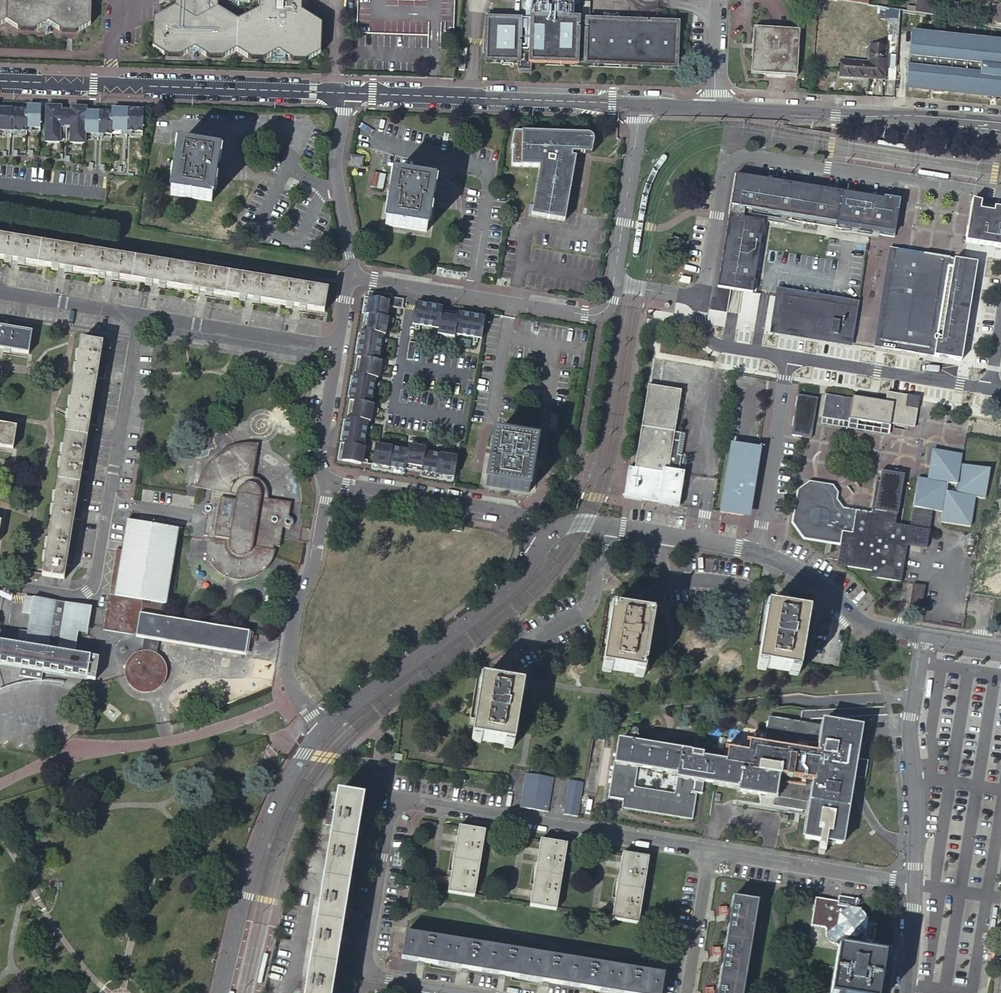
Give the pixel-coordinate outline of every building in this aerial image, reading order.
[(9,20),(23,30),(34,30),(49,22),(64,31),(76,32),(93,23),(93,0),(0,0),(0,25),(9,20)] [(177,2),(177,5),(157,17),(156,45),(171,54),(184,54),(199,45),(209,51),(209,52),(214,54),(226,54),(230,52),(230,51),(240,46),(250,52),(254,55),(267,55),(270,53),(271,51),(282,46),(292,52),(297,55),(311,55),(314,53),(313,52),(323,47),(323,18),(303,6),(303,0),(177,0),(177,2)] [(936,16),(937,9),(924,7),(925,0),(916,0),(914,12),(930,15),(933,15),(936,16)] [(487,15),(486,63),(518,64),(517,67),(517,73),(531,74),(531,67),(531,64),(675,69),(676,56),(677,26),(572,23),(573,6),(532,4),(532,14),(532,17),(520,21),(520,23),(498,22),(498,16),(487,15)] [(930,15),(914,12),(913,21),(932,24),(933,15),(930,15)] [(913,32),(907,87),(994,96),(1000,97),(1000,42),(913,32)] [(799,36),(757,33),(754,76),(797,78),(799,36)] [(886,40),(871,39),(870,63),(842,61),(841,76),(884,79),(886,40)] [(27,106),(27,110),(26,129),(31,130),(31,126),(40,126),(41,106),(27,106)] [(47,106),(46,140),(60,141),(60,130),(58,130),(58,123),(66,123),(66,111),(59,111),(59,107),(47,106)] [(74,112),(66,111),(66,123),(74,124),(74,130),(71,130),(71,141),(86,142),(86,133),(87,112),(87,108),(75,107),(74,112)] [(112,108),(112,113),(111,130),(121,130),(121,134),(126,134),(127,109),(112,108)] [(0,109),(0,129),(5,129),(5,132),(10,133),(11,109),(0,109)] [(27,110),(11,109),(10,133),(15,133),(15,129),(26,129),(27,110)] [(144,110),(127,109),(126,134),(132,134),(132,131),(143,131),(144,110)] [(99,112),(87,112),(86,133),(93,133),(93,137),(98,137),(99,112)] [(112,113),(99,112),(98,137),(103,137),(103,133),(111,134),(111,130),(112,113)] [(586,136),(516,133),(513,148),(516,149),(516,151),(515,151),(512,166),(539,169),(533,207),(530,207),(528,217),(565,223),(572,182),(575,159),(571,159),(572,156),(572,154),(585,155),(586,136)] [(220,154),(178,148),(170,196),(212,203),(220,154)] [(365,158),(352,156),(349,167),(363,169),(365,158)] [(737,175),(718,285),(754,291),(766,221),(769,221),(788,224),(788,219),(839,227),(844,191),(737,175)] [(436,183),(394,176),(386,225),(428,232),(436,183)] [(839,227),(839,229),(864,233),(864,232),(869,203),(856,201),(857,193),(844,191),(839,227)] [(857,193),(856,201),(869,203),(870,195),(857,193)] [(870,195),(869,203),(898,207),(900,200),(870,195)] [(893,244),(878,340),(885,346),(886,338),(898,261),(906,201),(900,200),(898,207),(894,237),(893,244)] [(974,200),(967,241),(1000,247),(1000,208),(996,208),(996,207),(983,204),(983,202),(974,200)] [(869,203),(864,232),(894,237),(898,207),(869,203)] [(769,221),(766,221),(754,291),(757,291),(769,221)] [(839,229),(838,236),(893,244),(894,237),(864,232),(864,233),(839,229)] [(0,238),(0,260),(325,313),(328,291),(0,238)] [(929,353),(931,354),(947,256),(944,256),(912,251),(898,261),(886,338),(885,346),(929,353)] [(981,263),(947,256),(931,354),(965,360),(981,263)] [(849,305),(861,307),(862,300),(817,293),(787,288),(780,287),(779,295),(773,329),(844,339),(855,341),(856,334),(845,332),(785,323),(790,296),(849,305)] [(341,444),(338,461),(363,465),(363,464),(369,465),(370,460),(364,459),(366,447),(365,447),(368,428),(374,429),(374,426),(368,425),(369,421),(373,422),(374,412),(380,413),(381,409),(375,408),(376,405),(372,404),(375,386),(381,386),(382,383),(376,382),(377,378),(380,378),(382,369),(387,370),(388,366),(382,365),(383,362),(380,361),(383,342),(388,343),(389,339),(384,338),(384,335),(388,335),(390,322),(395,323),(396,319),(387,318),(389,307),(402,309),(403,303),(404,303),(405,300),(393,298),(394,295),(371,291),(369,298),(365,298),(363,314),(365,315),(362,334),(359,334),(356,354),(358,354),(354,378),(351,377),(348,397),(350,398),(346,421),(344,420),(340,441),(343,441),(342,444),(341,444)] [(753,309),(755,296),(743,294),(742,308),(753,309)] [(790,296),(785,323),(845,332),(849,305),(790,296)] [(483,338),(486,318),(483,318),(483,315),(463,312),(463,315),(444,312),(444,309),(441,308),(442,305),(420,302),(420,305),(417,304),(414,324),(417,325),(416,331),(420,331),(421,326),(441,329),(439,341),(443,341),(444,336),(457,338),(458,334),(475,337),(474,343),(478,343),(479,338),(483,338)] [(845,332),(856,334),(861,307),(849,305),(845,332)] [(0,328),(0,351),(29,355),(32,333),(0,328)] [(105,380),(107,366),(99,365),(103,345),(82,341),(43,577),(64,581),(66,567),(74,568),(76,555),(69,553),(74,519),(81,521),(84,507),(76,506),(82,473),(89,474),(91,460),(84,459),(89,425),(97,427),(99,413),(91,412),(97,378),(105,380)] [(410,343),(408,361),(415,362),(418,344),(410,343)] [(630,467),(625,497),(644,500),(676,505),(680,506),(681,504),(686,472),(680,471),(683,456),(678,455),(682,433),(676,433),(683,391),(675,390),(682,353),(657,348),(651,385),(650,385),(636,468),(630,467)] [(905,405),(907,394),(888,391),(887,400),(865,397),(855,395),(855,398),(827,394),(823,417),(851,422),(851,418),(891,424),(892,422),(917,427),(919,407),(905,405)] [(818,397),(798,394),(791,435),(796,435),(812,438),(818,397)] [(919,407),(921,396),(907,394),(905,405),(919,407)] [(823,417),(822,422),(890,434),(891,424),(851,418),(851,422),(823,417)] [(0,425),(0,448),(13,450),(17,428),(0,425)] [(537,445),(496,437),(488,486),(530,493),(537,445)] [(456,482),(459,459),(455,458),(456,452),(452,452),(452,458),(427,454),(428,444),(425,444),(424,449),(412,447),(411,452),(407,452),(408,446),(405,445),(404,451),(377,447),(374,470),(407,475),(408,471),(424,473),(423,477),(456,482)] [(733,445),(722,513),(740,516),(741,516),(742,516),(743,516),(744,516),(745,515),(746,515),(747,514),(748,513),(749,513),(749,512),(749,510),(750,505),(756,466),(751,465),(754,449),(733,445)] [(200,490),(213,493),(211,507),(210,506),(208,507),(207,508),(206,509),(205,511),(205,512),(206,514),(207,515),(208,516),(210,517),(207,537),(212,538),(211,542),(209,541),(209,550),(210,558),(214,568),(222,577),(228,580),(236,582),(243,583),(255,581),(260,578),(268,572),(274,563),(277,553),(275,553),(276,548),(282,549),(284,539),(278,538),(280,529),(285,530),(290,531),(292,530),(293,529),(294,527),(295,526),(295,525),(294,524),(293,522),(292,521),(290,520),(292,506),(271,502),(271,495),(271,493),(268,487),(266,485),(258,479),(254,479),(259,447),(248,446),(238,447),(226,452),(216,459),(210,466),(205,474),(201,484),(200,490)] [(917,484),(913,508),(933,512),(934,507),(943,508),(943,513),(942,518),(970,522),(975,494),(985,496),(990,467),(962,462),(964,452),(950,450),(944,449),(938,454),(937,458),(931,457),(928,476),(918,475),(917,484)] [(928,546),(933,512),(913,508),(910,523),(895,521),(903,473),(882,469),(881,479),(877,478),(872,510),(844,506),(837,496),(838,489),(833,483),(809,479),(797,488),(792,521),(804,539),(841,545),(838,565),(873,570),(873,576),(903,581),(909,543),(928,546)] [(117,551),(109,596),(164,605),(167,606),(179,531),(129,522),(124,552),(117,551)] [(912,584),(909,602),(919,604),(917,613),(920,613),(924,586),(912,584)] [(162,619),(164,605),(109,596),(103,632),(145,639),(142,654),(138,655),(134,658),(129,665),(128,668),(127,673),(128,678),(130,683),(134,687),(135,688),(136,689),(139,690),(143,692),(149,692),(153,691),(157,689),(158,689),(164,683),(166,677),(167,673),(165,665),(162,659),(156,655),(159,641),(246,656),(250,634),(162,619)] [(20,670),(19,678),(41,682),(42,674),(63,677),(94,682),(98,660),(74,656),(77,634),(73,633),(75,625),(88,627),(92,609),(20,597),(17,614),(31,617),(29,633),(20,632),(18,647),(0,644),(0,667),(20,670)] [(908,611),(917,613),(919,604),(909,602),(908,611)] [(810,613),(769,606),(759,667),(800,674),(810,613)] [(651,615),(609,608),(599,669),(641,676),(651,615)] [(88,627),(75,625),(73,633),(77,634),(87,636),(88,627)] [(12,690),(34,687),(62,689),(63,677),(42,674),(41,682),(19,678),(20,670),(0,667),(0,693),(12,690)] [(526,687),(484,680),(473,741),(516,748),(526,687)] [(823,728),(824,722),(824,713),(806,712),(805,722),(815,722),(814,727),(823,728)] [(699,780),(740,787),(739,790),(775,796),(774,800),(805,805),(806,801),(812,802),(806,839),(820,841),(818,852),(825,853),(827,843),(841,845),(852,777),(855,758),(860,727),(825,722),(823,731),(810,728),(811,725),(801,723),(800,727),(787,724),(788,719),(765,716),(760,744),(745,742),(744,752),(724,749),(722,762),(698,759),(699,753),(686,751),(686,753),(615,741),(612,761),(610,760),(605,797),(620,799),(618,807),(689,818),(693,792),(697,793),(699,780)] [(869,761),(855,758),(852,777),(866,780),(869,761)] [(549,775),(522,771),(516,806),(543,811),(549,775)] [(579,780),(565,778),(559,814),(573,816),(579,780)] [(363,798),(337,794),(304,992),(332,992),(363,798)] [(481,829),(454,824),(443,890),(469,895),(481,829)] [(563,843),(536,838),(525,905),(551,909),(563,843)] [(644,857),(617,852),(606,918),(633,923),(644,857)] [(840,951),(870,956),(872,942),(874,943),(878,920),(868,919),(863,912),(865,901),(840,897),(839,902),(817,899),(812,926),(826,929),(828,932),(828,935),(829,939),(831,942),(834,943),(837,944),(840,947),(839,950),(840,951)] [(732,899),(717,992),(742,992),(757,903),(732,899)] [(402,958),(613,992),(658,992),(662,975),(406,932),(402,958)] [(840,951),(832,992),(879,992),(885,958),(870,956),(840,951)]
